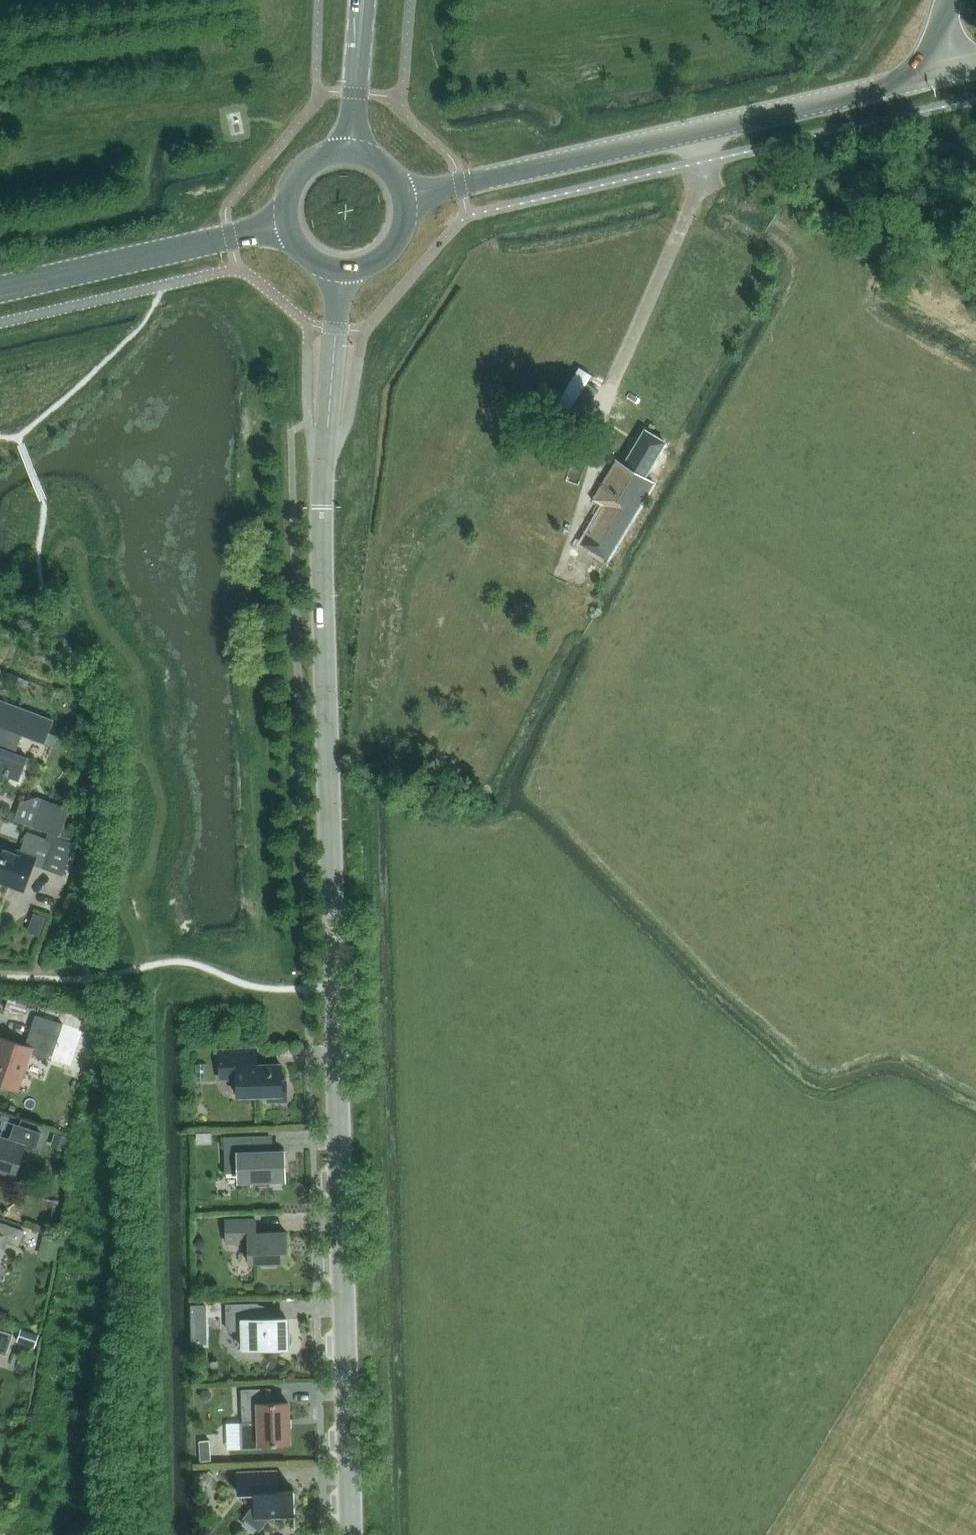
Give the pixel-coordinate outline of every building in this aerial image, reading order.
[(650,468),(661,448),(665,442),(644,429),(624,464),(615,459),(591,499),(603,506),(580,544),(588,548),(606,559),(652,481),(644,476),(650,468)] [(45,743),(53,720),(0,700),(0,781),(3,782),(5,775),(19,780),(27,758),(14,753),(21,734),(45,743)] [(44,799),(34,827),(50,833),(58,836),(58,835),(63,823),(68,808),(44,799)] [(21,888),(30,863),(44,868),(58,873),(63,875),(74,843),(71,842),(58,837),(58,836),(50,833),(48,839),(27,831),(19,853),(0,845),(0,881),(21,888)] [(23,1016),(26,1005),(7,1000),(4,1010),(23,1016)] [(59,1037),(63,1024),(36,1014),(25,1045),(0,1037),(0,1084),(18,1090),(30,1053),(51,1060),(59,1037)] [(89,1047),(75,1042),(70,1056),(84,1061),(89,1047)] [(219,1049),(220,1079),(236,1078),(237,1095),(268,1095),(268,1102),(286,1101),(286,1080),(281,1081),(281,1064),(257,1064),(256,1048),(219,1049)] [(41,1133),(15,1124),(9,1141),(0,1138),(0,1176),(11,1180),(22,1147),(35,1151),(41,1133)] [(67,1137),(53,1133),(49,1146),(63,1151),(67,1137)] [(284,1178),(283,1152),(257,1152),(256,1135),(224,1136),(225,1173),(238,1172),(239,1180),(254,1179),(254,1184),(269,1184),(269,1179),(284,1178)] [(273,1262),(287,1261),(286,1231),(256,1232),(255,1218),(225,1219),(226,1243),(248,1242),(248,1263),(260,1262),(260,1265),(273,1265),(273,1262)] [(0,1223),(0,1245),(2,1240),(18,1245),(23,1231),(0,1223)] [(257,1303),(226,1304),(227,1329),(242,1329),(242,1349),(287,1347),(286,1317),(257,1318),(257,1303)] [(192,1305),(192,1321),(205,1321),(205,1305),(192,1305)] [(37,1335),(19,1329),(15,1341),(33,1347),(37,1335)] [(13,1334),(0,1330),(0,1353),(6,1355),(13,1334)] [(261,1448),(261,1444),(289,1443),(289,1426),(292,1426),(291,1419),(288,1419),(288,1402),(271,1402),(271,1388),(241,1389),(242,1422),(240,1422),(241,1449),(261,1448)] [(209,1460),(209,1440),(198,1440),(199,1460),(209,1460)] [(268,1518),(294,1516),(294,1490),(278,1490),(277,1470),(237,1471),(238,1493),(253,1492),(254,1507),(245,1518),(259,1529),(268,1518)]
